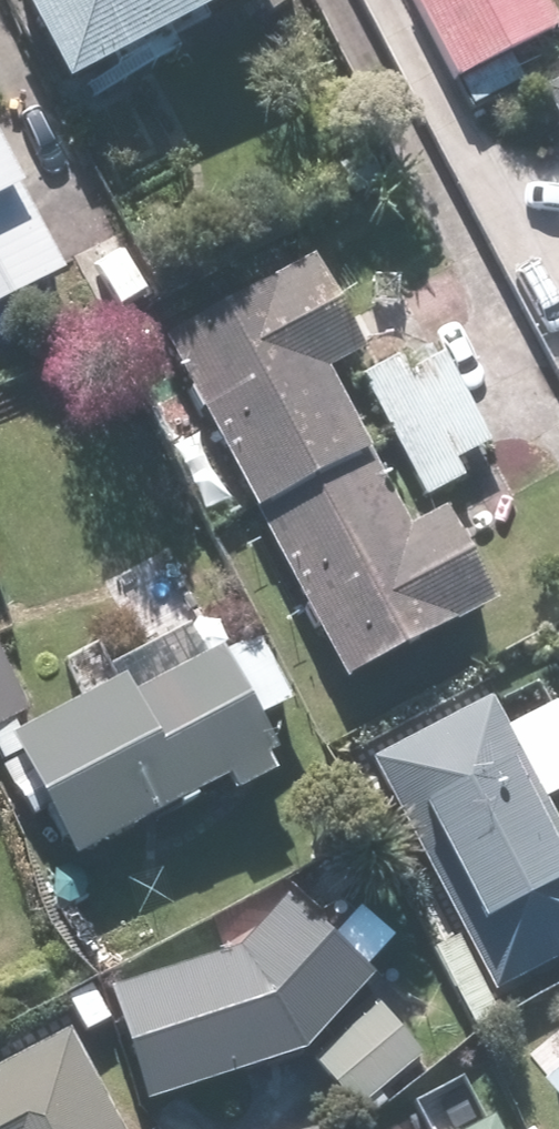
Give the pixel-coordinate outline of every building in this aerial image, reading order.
[(74,90),(252,0),(29,0),(74,90)] [(466,82),(558,31),(558,15),(551,0),(421,0),(466,82)] [(547,93),(558,114),(558,86),(547,93)] [(69,278),(0,141),(0,313),(69,278)] [(333,373),(372,352),(325,262),(172,342),(352,687),(506,607),(455,510),(415,530),(333,373)] [(450,357),(412,379),(402,361),(362,384),(426,502),(467,479),(458,463),(496,442),(450,357)] [(21,737),(85,861),(232,785),(240,800),(292,773),(264,720),(295,704),(258,634),(143,693),(136,678),(21,737)] [(514,726),(496,692),(374,755),(497,995),(558,963),(558,815),(551,799),(558,795),(558,703),(514,726)] [(118,992),(154,1104),(308,1054),(380,979),(372,971),(398,943),(361,907),(335,935),(293,895),(236,954),(118,992)] [(380,1004),(316,1061),(362,1112),(425,1055),(380,1004)] [(77,1032),(0,1071),(0,1128),(126,1128),(77,1032)] [(549,1081),(558,1093),(558,1073),(549,1081)] [(477,1128),(504,1128),(498,1118),(477,1128)]
